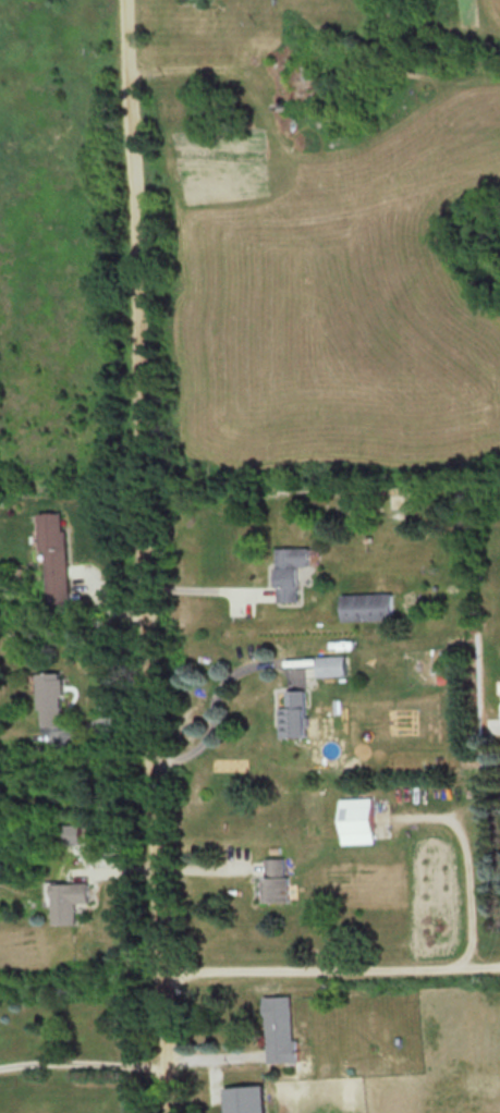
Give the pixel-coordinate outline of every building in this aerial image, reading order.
[(51,603),(74,603),(71,512),(48,513),(51,603)] [(316,566),(316,548),(282,548),(282,602),(305,602),(305,566),(316,566)] [(347,594),(347,622),(400,621),(399,593),(347,594)] [(324,656),(324,676),(354,676),(354,656),(324,656)] [(43,726),(67,726),(66,673),(43,674),(43,726)] [(283,708),(284,738),(315,737),(314,690),(291,691),(291,708),(283,708)] [(82,843),(82,825),(66,825),(66,843),(82,843)] [(294,902),(293,858),(269,858),(270,902),(294,902)] [(80,903),(93,903),(93,883),(50,883),(50,925),(80,925),(80,903)] [(297,997),(268,998),(271,1064),(300,1063),(297,997)]
